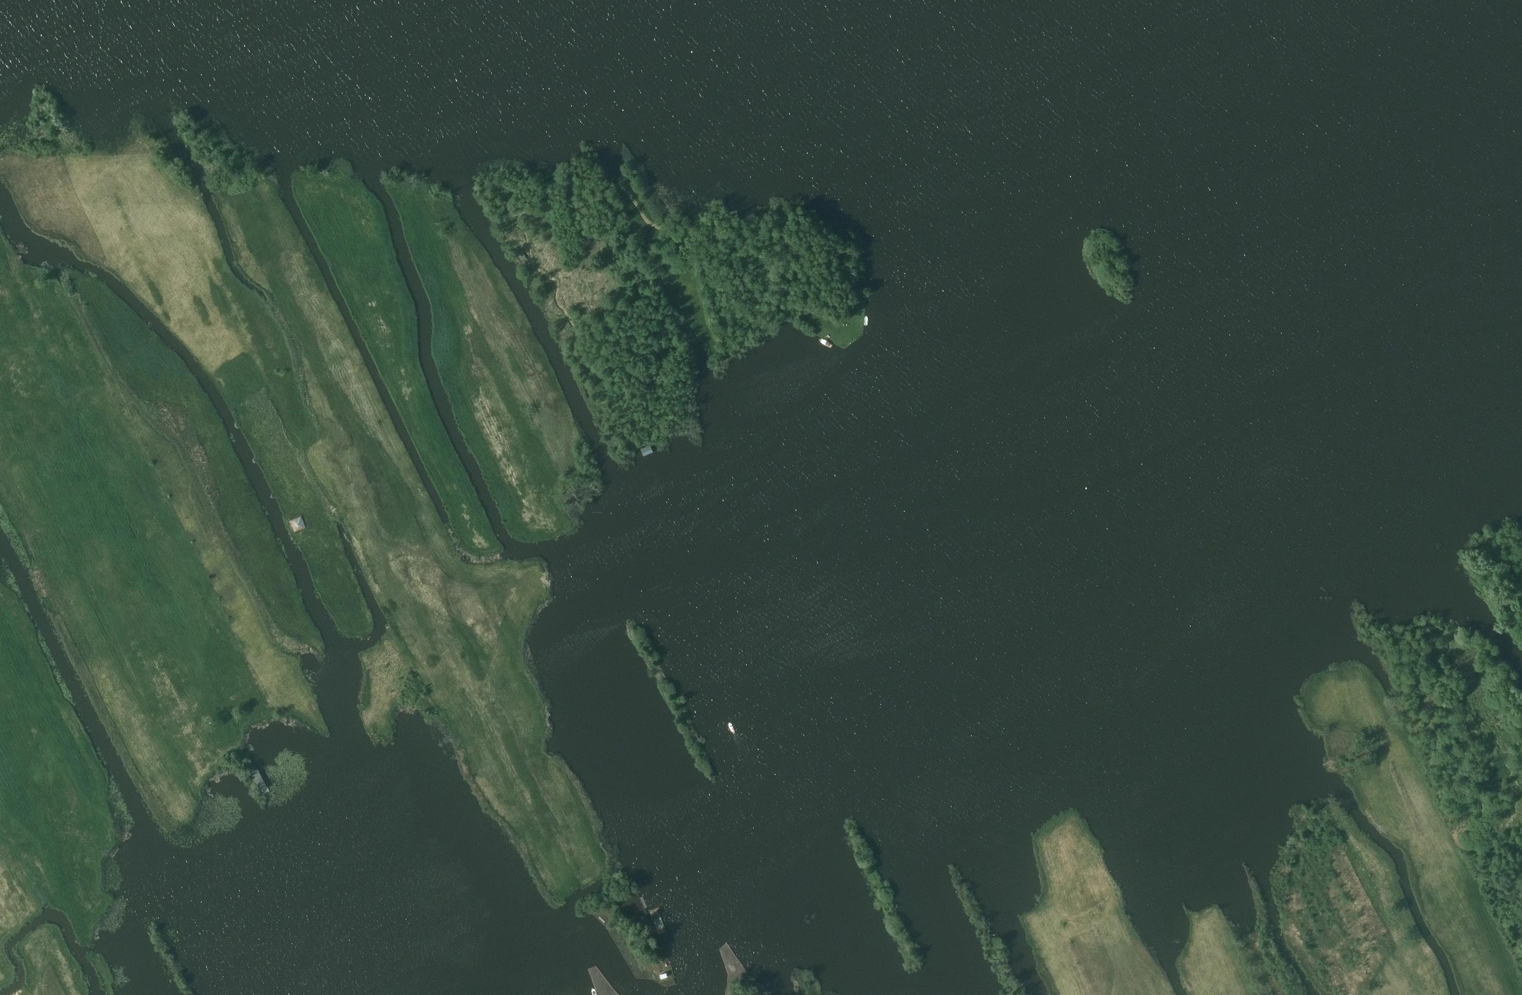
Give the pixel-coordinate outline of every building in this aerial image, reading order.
[(650,444),(640,449),(644,456),(654,451),(650,444)] [(302,517),(291,521),(295,532),(306,527),(302,517)]
